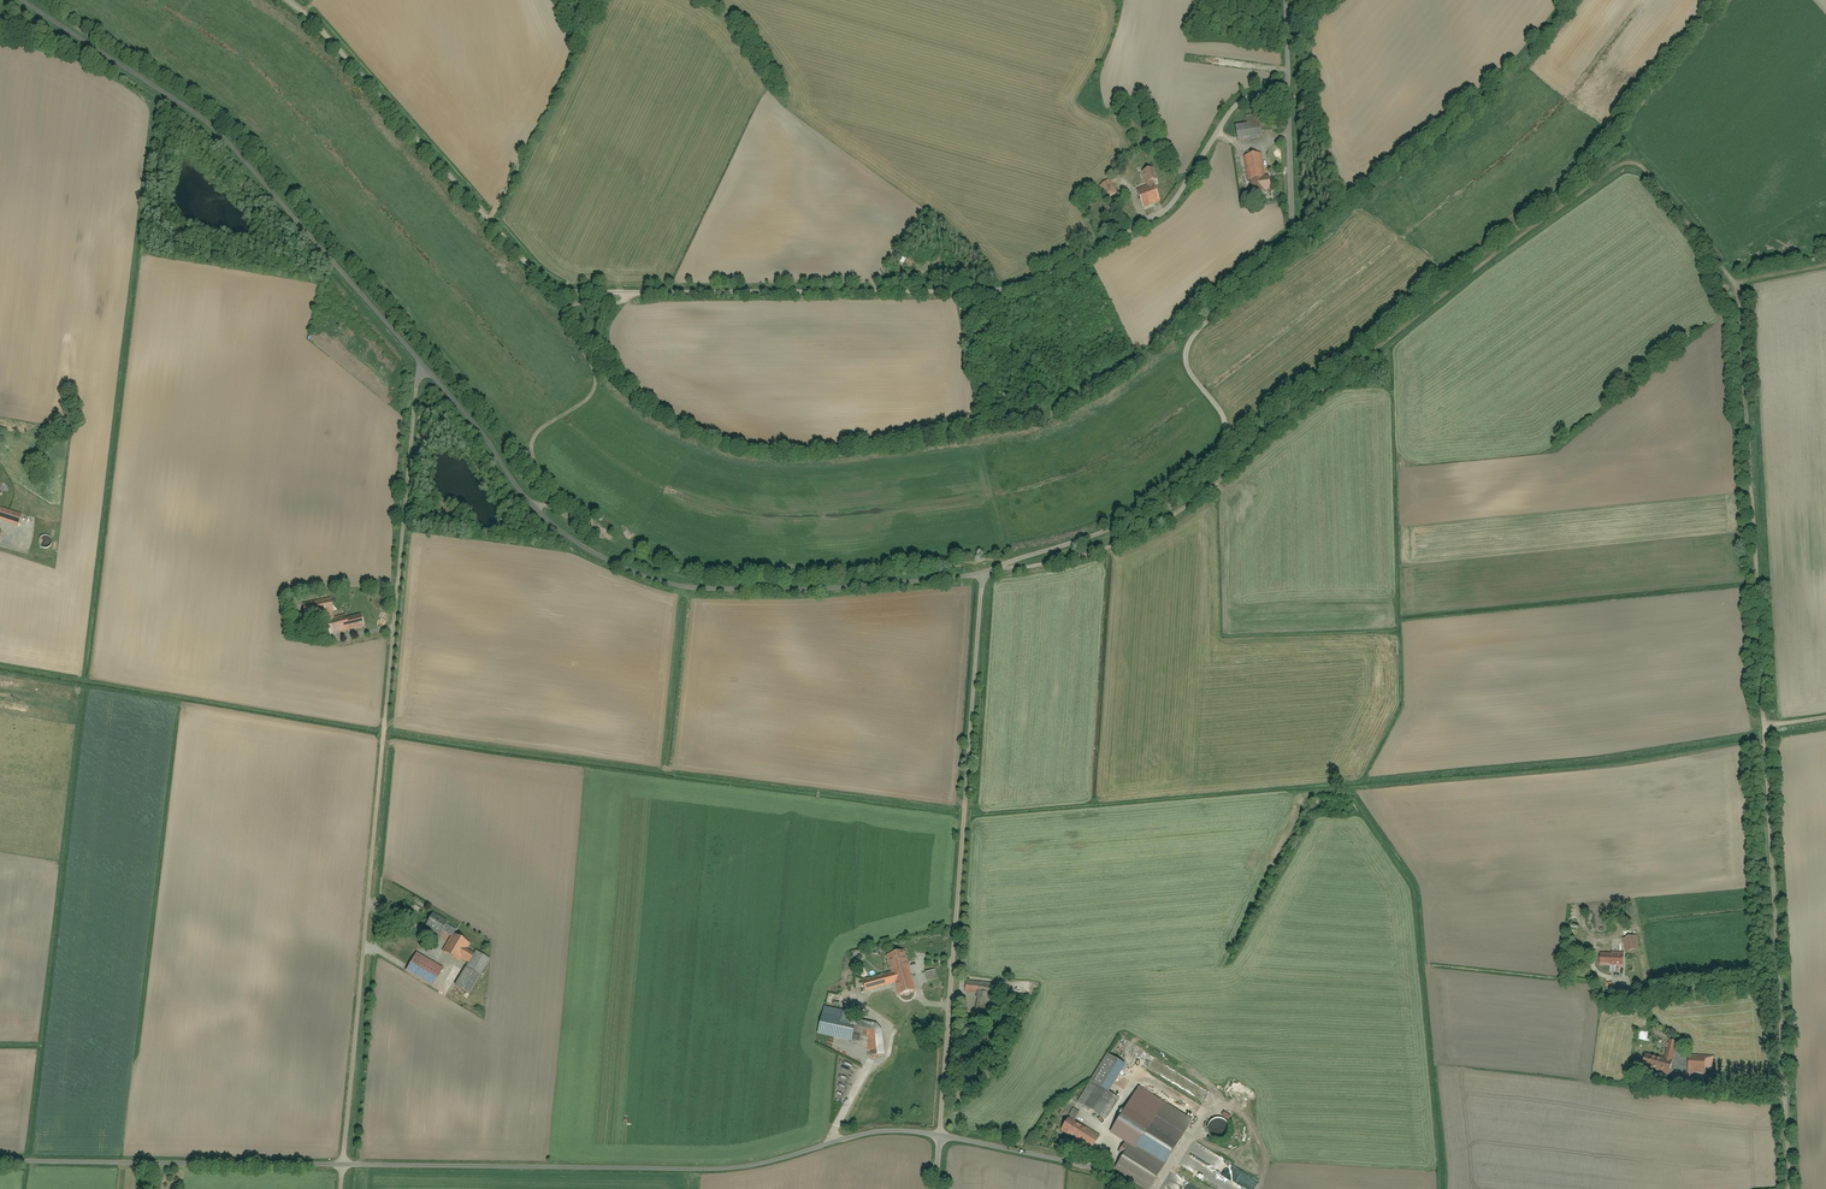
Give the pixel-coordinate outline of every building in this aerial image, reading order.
[(1226,43),(1226,35),(1218,35),(1217,43),(1226,43)] [(1142,94),(1131,99),(1135,107),(1146,102),(1142,94)] [(1236,121),(1238,139),(1261,137),(1258,112),(1245,114),(1246,120),(1236,121)] [(1262,155),(1245,158),(1249,183),(1252,183),(1254,195),(1272,192),(1270,177),(1266,178),(1262,155)] [(1138,193),(1144,209),(1162,202),(1155,186),(1160,184),(1155,170),(1143,174),(1149,188),(1138,193)] [(1115,191),(1107,180),(1099,186),(1107,197),(1115,191)] [(974,302),(966,307),(972,318),(980,313),(974,302)] [(17,527),(19,535),(29,534),(30,534),(25,505),(14,506),(16,514),(0,509),(0,522),(17,527)] [(438,516),(438,524),(449,525),(449,517),(438,516)] [(49,547),(50,545),(50,543),(49,542),(48,541),(48,540),(47,539),(45,539),(43,538),(40,539),(38,540),(38,541),(37,543),(37,545),(37,547),(38,548),(39,550),(40,551),(41,551),(43,551),(44,551),(46,551),(47,550),(48,549),(49,547)] [(335,614),(330,596),(302,604),(306,616),(318,613),(319,618),(325,617),(330,637),(364,628),(360,613),(345,617),(344,612),(335,614)] [(448,924),(434,916),(426,929),(439,937),(441,933),(451,940),(444,952),(468,966),(455,988),(469,997),(490,962),(476,954),(475,956),(467,951),(470,946),(455,937),(457,933),(446,927),(448,924)] [(1578,919),(1577,927),(1585,929),(1586,921),(1578,919)] [(1635,935),(1621,939),(1626,955),(1640,951),(1635,935)] [(839,949),(841,956),(854,952),(853,945),(839,949)] [(913,988),(903,950),(886,955),(891,974),(860,983),(863,993),(895,984),(897,992),(913,988)] [(1621,952),(1600,952),(1600,965),(1621,966),(1621,952)] [(417,956),(406,974),(432,989),(442,971),(417,956)] [(989,982),(964,980),(964,991),(988,993),(989,982)] [(1606,982),(1607,1000),(1626,1000),(1626,992),(1614,993),(1613,982),(1606,982)] [(993,1001),(978,998),(974,1019),(990,1022),(993,1001)] [(820,1035),(851,1042),(854,1031),(866,1035),(867,1053),(880,1053),(878,1028),(855,1023),(857,1016),(825,1009),(820,1035)] [(1644,1051),(1640,1069),(1669,1075),(1676,1043),(1667,1042),(1664,1055),(1644,1051)] [(1690,1052),(1690,1058),(1689,1058),(1688,1074),(1707,1075),(1708,1059),(1696,1058),(1696,1052),(1690,1052)] [(1128,1068),(1109,1057),(1078,1103),(1106,1122),(1102,1127),(1124,1145),(1132,1135),(1143,1116),(1111,1095),(1128,1068)] [(1066,1122),(1069,1124),(1063,1134),(1091,1152),(1097,1143),(1074,1128),(1083,1115),(1074,1110),(1066,1122)] [(1146,1124),(1132,1146),(1164,1167),(1179,1144),(1146,1124)] [(1132,1146),(1119,1167),(1151,1188),(1164,1167),(1132,1146)]
